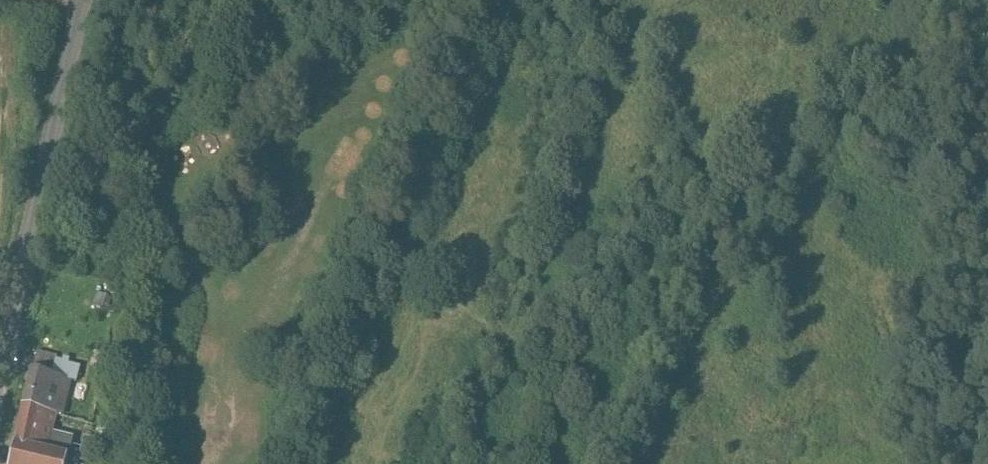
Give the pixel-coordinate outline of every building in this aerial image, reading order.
[(55,362),(52,376),(69,380),(69,382),(76,383),(79,369),(68,366),(68,361),(63,360),(62,363),(55,362)] [(52,376),(31,372),(23,408),(56,415),(62,416),(68,387),(74,388),(76,383),(69,382),(69,380),(52,376)] [(56,415),(23,408),(10,463),(65,463),(70,443),(51,439),(56,415)]
